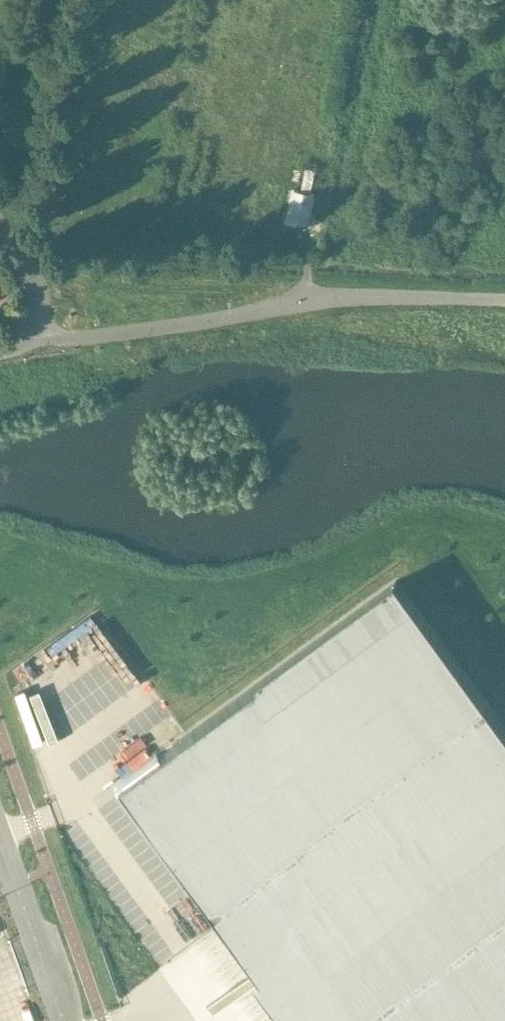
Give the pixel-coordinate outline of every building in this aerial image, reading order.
[(306,168),(302,186),(311,187),(315,170),(306,168)] [(291,190),(285,220),(307,225),(313,195),(291,190)] [(112,786),(113,787),(114,787),(216,926),(216,927),(284,1020),(504,1020),(504,731),(395,580),(180,737),(156,755),(155,754),(112,786)]
